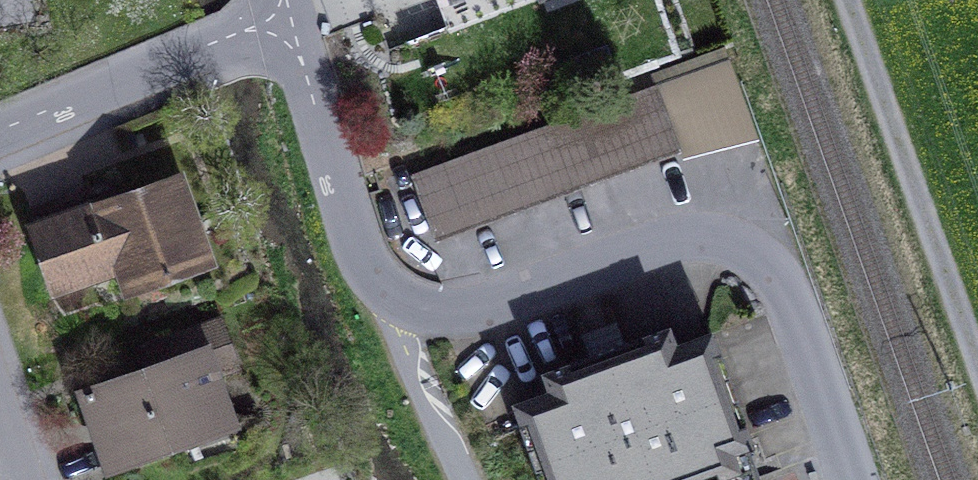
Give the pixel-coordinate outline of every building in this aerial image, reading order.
[(449,30),(451,29),(529,0),(438,0),(449,30)] [(725,49),(652,75),(656,87),(678,149),(682,161),(756,135),(725,49)] [(678,149),(656,87),(558,122),(581,183),(678,149)] [(414,174),(436,235),(581,183),(558,122),(414,174)] [(123,265),(132,289),(208,262),(179,181),(119,202),(113,185),(88,194),(94,211),(39,231),(59,288),(123,265)] [(33,214),(39,231),(94,211),(88,194),(33,214)] [(590,358),(625,345),(617,321),(581,334),(590,358)] [(111,468),(233,426),(215,375),(207,352),(226,346),(218,324),(162,343),(169,362),(149,369),(84,392),(111,468)] [(710,335),(676,347),(669,329),(625,345),(590,358),(546,374),(553,391),(518,404),(546,479),(763,479),(710,335)] [(162,343),(142,350),(149,369),(169,362),(162,343)] [(215,375),(234,368),(226,346),(207,352),(215,375)]
